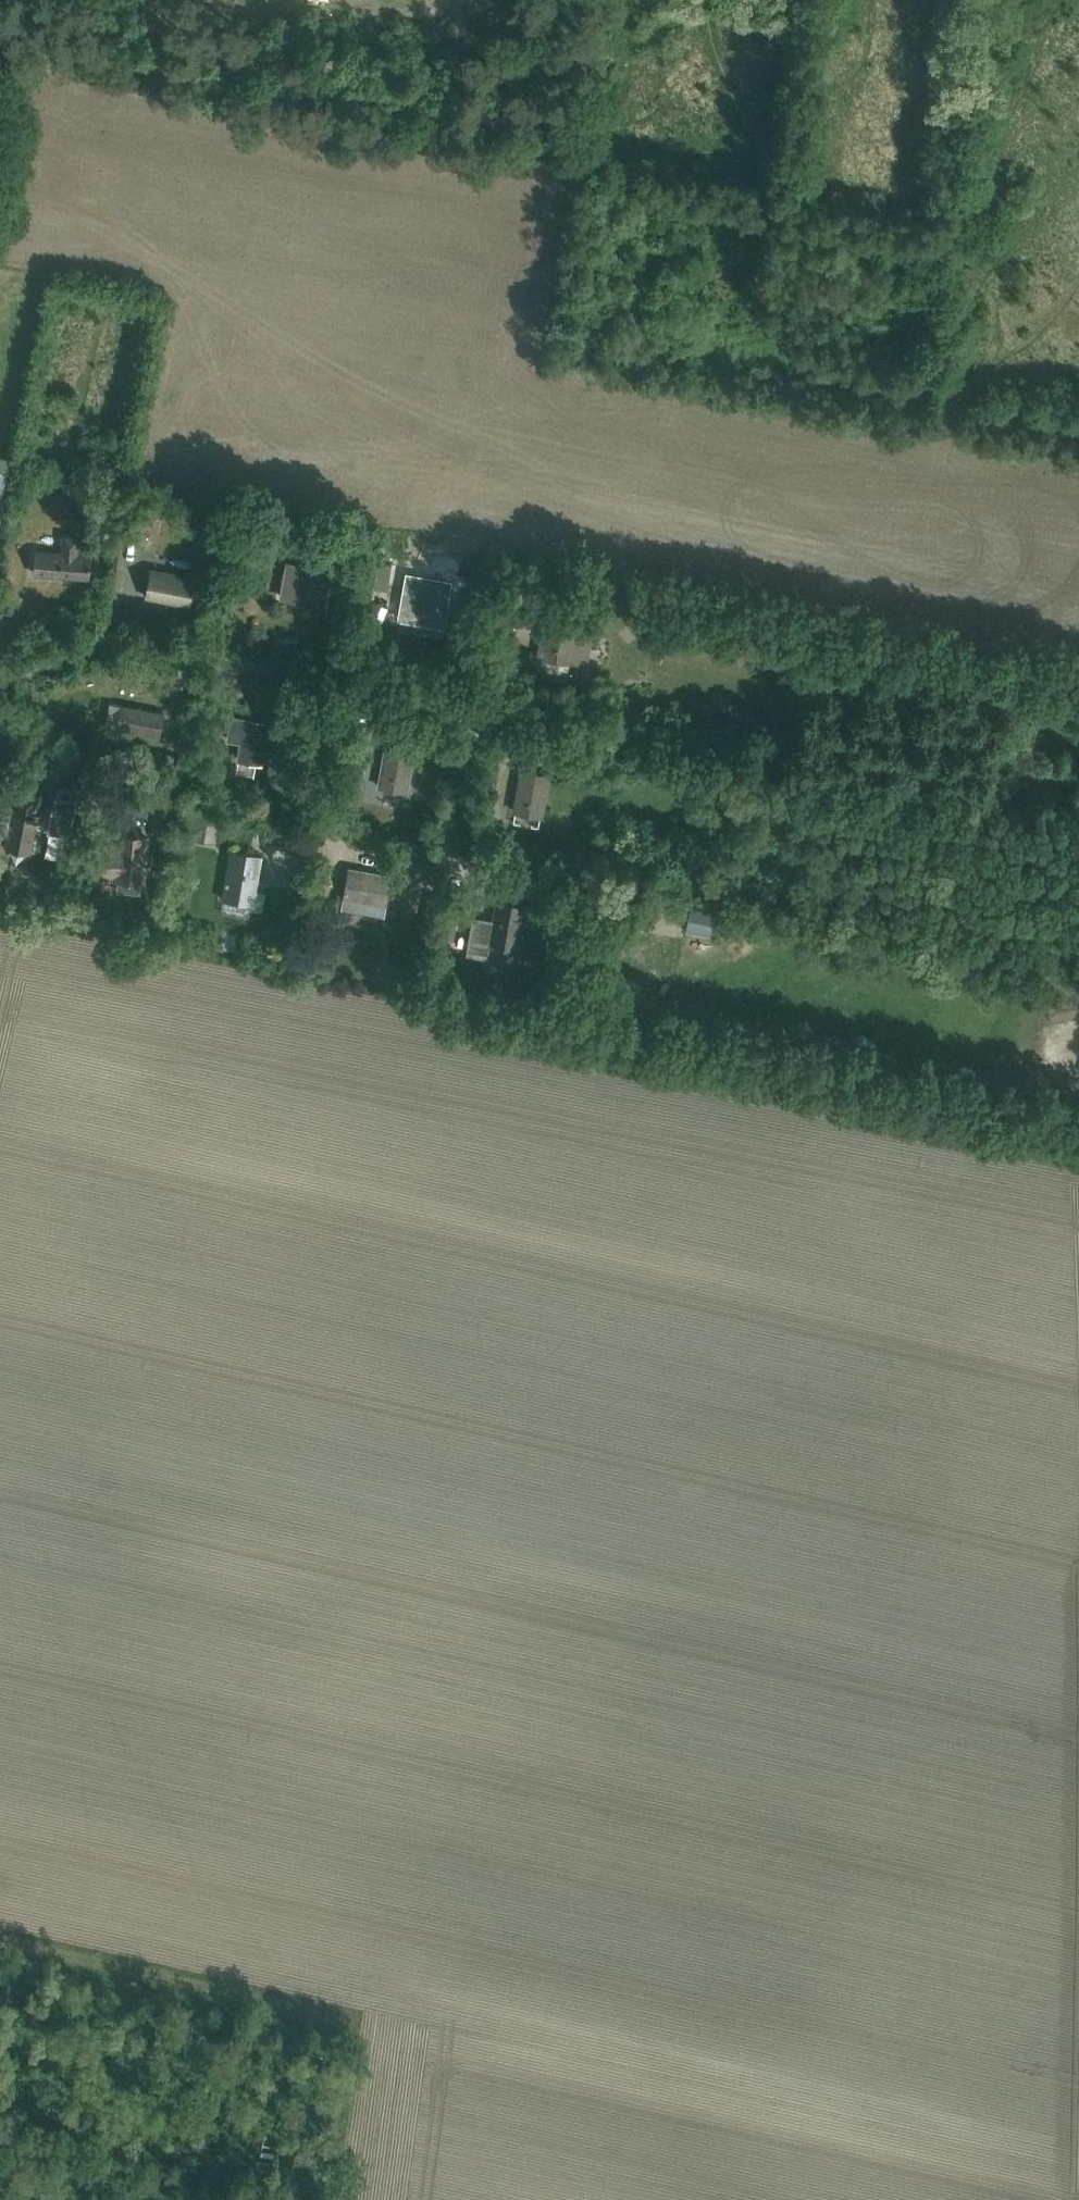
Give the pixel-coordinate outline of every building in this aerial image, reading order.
[(91,555),(79,554),(80,535),(62,534),(60,553),(37,551),(35,573),(89,577),(91,555)] [(323,605),(330,572),(289,563),(282,596),(323,605)] [(147,596),(189,604),(194,577),(152,569),(147,596)] [(516,585),(499,582),(494,615),(511,617),(516,585)] [(400,619),(441,624),(445,595),(430,593),(431,587),(416,584),(414,594),(404,593),(400,619)] [(551,615),(543,657),(583,664),(591,622),(551,615)] [(160,735),(164,713),(122,705),(118,726),(160,735)] [(242,741),(239,758),(261,762),(263,750),(278,752),(282,725),(232,716),(228,738),(242,741)] [(388,744),(380,786),(407,791),(414,749),(388,744)] [(542,816),(549,774),(523,769),(515,811),(542,816)] [(66,802),(88,806),(93,781),(71,777),(66,802)] [(1,835),(3,834),(4,834),(5,833),(7,832),(8,830),(10,831),(7,847),(34,852),(36,839),(34,839),(37,821),(44,822),(46,813),(39,812),(42,795),(15,790),(11,808),(14,808),(12,823),(9,822),(8,821),(8,819),(7,818),(5,817),(4,816),(2,815),(1,814),(0,814),(0,835),(1,835)] [(193,838),(216,842),(220,814),(197,810),(193,838)] [(143,880),(147,837),(120,835),(119,848),(108,847),(106,873),(117,874),(117,878),(143,880)] [(254,898),(261,854),(230,848),(222,892),(254,898)] [(391,876),(349,869),(342,908),(384,915),(391,876)] [(533,906),(526,905),(527,903),(498,898),(491,941),(519,946),(523,922),(530,923),(533,922),(535,909),(533,906)] [(691,931),(729,932),(730,915),(691,915),(691,931)]
